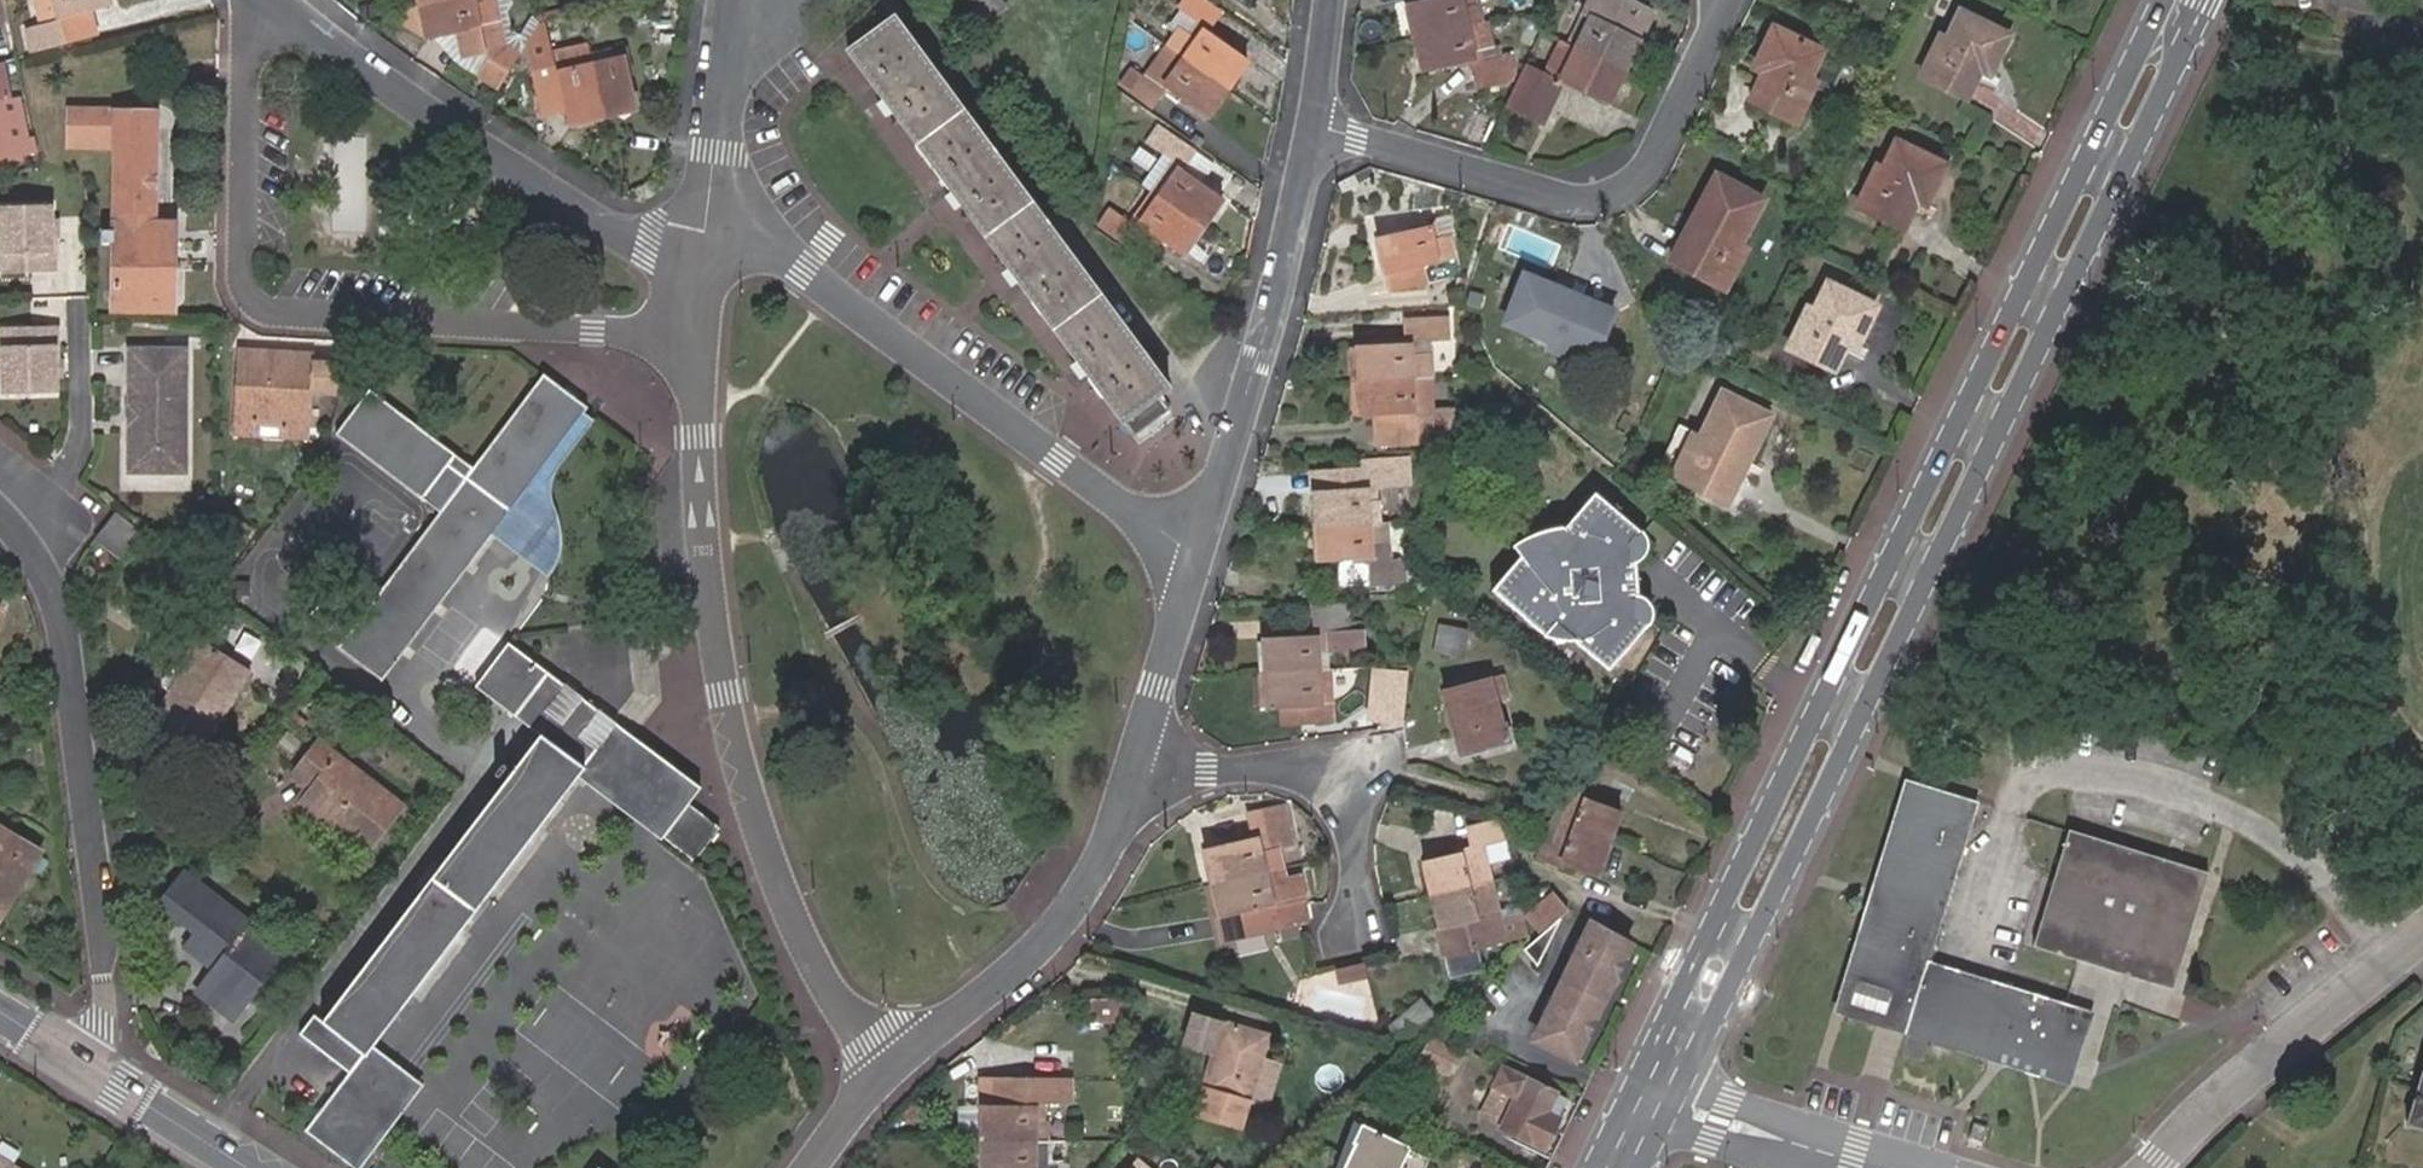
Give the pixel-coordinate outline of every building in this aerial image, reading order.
[(42,28),(25,32),(30,52),(67,44),(61,18),(88,12),(110,7),(108,0),(36,0),(42,28)] [(404,8),(410,32),(426,39),(437,37),(461,32),(466,54),(490,49),(492,58),(481,78),(501,89),(508,75),(521,53),(509,45),(504,26),(500,27),(494,0),(440,0),(419,5),(404,8)] [(511,0),(494,0),(500,27),(504,26),(509,45),(521,53),(527,41),(538,21),(531,16),(519,33),(511,28),(507,10),(512,3),(511,0)] [(969,2),(984,23),(1005,9),(998,0),(972,0),(969,2)] [(1166,47),(1226,90),(1246,63),(1203,33),(1218,13),(1201,0),(1184,0),(1179,8),(1183,11),(1171,28),(1177,32),(1166,47)] [(1413,39),(1421,37),(1479,23),(1474,0),(1436,0),(1406,8),(1413,39)] [(1638,42),(1590,19),(1599,0),(1559,0),(1582,11),(1565,47),(1572,50),(1623,75),(1638,42)] [(94,37),(88,12),(61,18),(67,44),(94,37)] [(1971,69),(1979,73),(1989,78),(2008,38),(1957,13),(1944,40),(1937,36),(1917,77),(1957,96),(1971,69)] [(1167,387),(894,19),(850,54),(1123,420),(1133,434),(1169,408),(1158,394),(1167,387)] [(538,21),(527,41),(536,82),(561,78),(565,96),(571,123),(604,116),(592,64),(590,54),(588,44),(561,50),(560,43),(558,32),(546,34),(543,20),(538,21)] [(1489,46),(1485,22),(1479,23),(1421,37),(1429,70),(1471,60),(1477,89),(1512,81),(1514,75),(1510,57),(1503,58),(1482,63),(1479,48),(1489,46)] [(1821,49),(1771,26),(1752,68),(1761,72),(1748,101),(1794,124),(1814,81),(1833,91),(1847,62),(1821,49)] [(1531,47),(1538,34),(1529,29),(1523,43),(1531,47)] [(481,78),(492,58),(490,49),(466,54),(461,32),(437,37),(426,39),(481,78)] [(588,44),(586,37),(560,43),(561,50),(588,44)] [(1421,37),(1413,39),(1421,72),(1429,70),(1421,37)] [(1565,47),(1558,43),(1543,76),(1525,68),(1507,108),(1541,123),(1562,80),(1609,104),(1623,75),(1572,50),(1565,47)] [(1482,63),(1503,58),(1501,44),(1489,46),(1479,48),(1482,63)] [(592,64),(604,116),(635,110),(623,58),(628,57),(626,46),(607,50),(610,61),(592,64)] [(1226,90),(1166,47),(1143,80),(1131,71),(1121,85),(1150,106),(1164,87),(1207,117),(1226,90)] [(607,50),(590,54),(592,64),(610,61),(607,50)] [(9,98),(0,62),(0,101),(9,98)] [(1966,100),(1979,73),(1971,69),(1957,96),(1966,100)] [(561,78),(536,82),(541,101),(565,96),(561,78)] [(34,136),(25,95),(9,98),(0,101),(0,143),(15,140),(34,136)] [(154,250),(154,225),(158,115),(71,112),(70,146),(116,147),(114,309),(174,311),(176,251),(154,250)] [(1214,168),(1193,154),(1158,129),(1149,141),(1167,154),(1143,188),(1151,193),(1201,228),(1220,202),(1200,188),(1214,168)] [(38,154),(34,136),(15,140),(19,159),(38,154)] [(1906,199),(1915,203),(1924,208),(1944,166),(1893,142),(1880,170),(1873,166),(1853,207),(1893,225),(1906,199)] [(1692,235),(1676,266),(1721,291),(1743,250),(1737,246),(1761,200),(1714,175),(1685,231),(1692,235)] [(1182,254),(1201,228),(1151,193),(1128,226),(1108,212),(1099,224),(1127,245),(1140,225),(1182,254)] [(1902,230),(1915,203),(1906,199),(1893,225),(1902,230)] [(51,221),(50,205),(0,205),(0,272),(53,272),(51,238),(51,221)] [(1433,242),(1448,238),(1444,218),(1428,222),(1429,228),(1433,242)] [(176,226),(154,225),(154,250),(176,251),(176,226)] [(1452,258),(1448,238),(1433,242),(1429,228),(1376,241),(1389,291),(1425,283),(1422,266),(1452,258)] [(1669,262),(1676,266),(1692,235),(1685,231),(1669,262)] [(1612,311),(1522,274),(1503,324),(1548,343),(1545,350),(1589,368),(1612,311)] [(1837,339),(1846,344),(1855,347),(1874,307),(1826,283),(1813,309),(1806,306),(1786,348),(1824,366),(1837,339)] [(1357,381),(1429,378),(1428,340),(1448,339),(1446,318),(1407,321),(1408,347),(1355,350),(1357,381)] [(54,358),(54,325),(0,325),(0,333),(2,392),(55,392),(55,375),(54,358)] [(1834,370),(1846,344),(1837,339),(1824,366),(1834,370)] [(1773,347),(1757,340),(1751,352),(1767,359),(1773,347)] [(189,473),(187,365),(164,364),(163,347),(126,347),(127,403),(127,427),(127,474),(189,473)] [(164,364),(187,365),(187,347),(163,347),(164,364)] [(339,360),(315,359),(315,351),(294,350),(294,358),(280,358),(280,349),(237,348),(233,422),(312,425),(314,394),(338,394),(339,360)] [(294,358),(294,350),(280,349),(280,358),(294,358)] [(474,468),(370,391),(336,435),(441,513),(357,623),(338,649),(382,683),(588,408),(545,375),(474,468)] [(1431,412),(1429,378),(1357,381),(1360,415),(1380,414),(1382,414),(1382,423),(1380,423),(1381,444),(1413,443),(1452,441),(1450,411),(1431,412)] [(1684,455),(1668,448),(1656,471),(1726,505),(1768,417),(1719,394),(1698,438),(1693,436),(1684,455)] [(312,438),(312,425),(233,422),(233,435),(312,438)] [(1677,428),(1668,448),(1684,455),(1693,436),(1677,428)] [(1377,524),(1374,486),(1407,483),(1405,460),(1363,463),(1364,470),(1322,473),(1324,494),(1314,495),(1316,528),(1377,524)] [(1324,494),(1322,473),(1312,474),(1314,495),(1324,494)] [(1538,536),(1518,559),(1491,591),(1546,638),(1558,624),(1574,638),(1611,669),(1652,621),(1636,607),(1636,551),(1649,535),(1599,492),(1568,529),(1552,547),(1538,536)] [(145,551),(153,542),(116,513),(97,539),(125,561),(132,552),(133,551),(134,550),(135,550),(136,549),(137,549),(138,549),(139,549),(140,549),(141,549),(142,549),(143,550),(144,550),(145,551)] [(1385,541),(1384,523),(1377,524),(1316,528),(1318,561),(1370,556),(1372,586),(1405,583),(1404,566),(1396,560),(1393,560),(1379,561),(1377,541),(1385,541)] [(1377,541),(1379,561),(1393,560),(1390,523),(1384,523),(1385,541),(1377,541)] [(1509,551),(1518,559),(1538,536),(1552,547),(1568,529),(1562,529),(1553,529),(1538,532),(1529,536),(1520,541),(1509,551)] [(1653,537),(1649,535),(1636,551),(1636,607),(1652,621),(1655,618),(1657,615),(1658,608),(1655,601),(1649,597),(1642,597),(1642,561),(1650,560),(1653,558),(1655,555),(1657,547),(1655,540),(1653,537)] [(215,565),(215,591),(237,608),(234,577),(234,573),(215,565)] [(338,649),(357,623),(325,599),(305,624),(338,649)] [(1266,673),(1324,669),(1323,653),(1361,649),(1360,633),(1346,634),(1344,605),(1313,607),(1315,638),(1265,642),(1266,673)] [(1558,624),(1546,638),(1549,639),(1554,642),(1561,643),(1569,641),(1574,638),(1558,624)] [(1466,630),(1439,626),(1434,652),(1461,656),(1466,630)] [(262,638),(246,627),(235,643),(252,654),(262,638)] [(246,674),(194,642),(177,672),(183,675),(149,732),(195,761),(246,674)] [(1511,651),(1534,671),(1540,664),(1530,652),(1517,644),(1511,651)] [(577,779),(617,726),(508,645),(476,688),(541,736),(322,1024),(314,1017),(300,1035),(349,1074),(352,1076),(373,1049),(577,779)] [(1266,673),(1258,673),(1260,707),(1280,706),(1281,725),(1328,721),(1324,669),(1266,673)] [(1406,671),(1382,669),(1377,721),(1401,722),(1406,671)] [(1502,677),(1442,692),(1458,757),(1509,743),(1504,723),(1501,725),(1495,700),(1507,697),(1502,677)] [(700,789),(617,726),(577,779),(661,841),(662,840),(663,838),(686,808),(689,804),(700,789)] [(400,808),(319,744),(296,774),(314,789),(303,804),(366,852),(400,808)] [(2064,1085),(2068,1073),(2046,1066),(2022,1058),(1975,1044),(1929,1029),(1905,1021),(1845,1003),(1857,968),(1872,922),(1900,830),(1915,785),(1902,781),(1829,1011),(1893,1032),(2064,1085)] [(1973,804),(1915,785),(1900,830),(1959,849),(1973,804)] [(1558,828),(1605,845),(1617,813),(1581,800),(1583,795),(1562,787),(1555,806),(1565,810),(1558,828)] [(1213,884),(1272,870),(1268,849),(1292,845),(1282,806),(1247,815),(1253,840),(1205,852),(1213,884)] [(1555,806),(1549,824),(1558,828),(1565,810),(1555,806)] [(718,832),(686,808),(663,838),(662,840),(694,865),(718,832)] [(1424,865),(1432,896),(1490,882),(1486,864),(1481,844),(1500,840),(1495,821),(1469,828),(1474,853),(1424,865)] [(1558,828),(1549,824),(1543,841),(1552,845),(1558,828)] [(1,920),(41,852),(0,827),(0,919),(1,920)] [(1594,873),(1605,845),(1558,828),(1552,845),(1543,841),(1536,858),(1555,866),(1558,860),(1594,873)] [(1930,941),(1959,849),(1900,830),(1872,922),(1930,941)] [(2031,947),(2078,961),(2171,990),(2207,874),(2066,832),(2031,947)] [(1481,844),(1486,864),(1505,859),(1500,840),(1481,844)] [(1272,870),(1213,884),(1221,915),(1227,939),(1309,919),(1299,876),(1275,882),(1272,870)] [(284,952),(184,876),(161,907),(198,934),(187,950),(216,972),(199,995),(232,1020),(284,952)] [(1499,920),(1490,882),(1432,896),(1446,954),(1449,954),(1454,976),(1483,969),(1478,947),(1524,936),(1519,916),(1499,920)] [(1556,920),(1566,911),(1549,895),(1525,918),(1539,934),(1556,920)] [(1534,968),(1557,920),(1556,920),(1539,934),(1530,943),(1520,951),(1534,968)] [(1572,1059),(1585,1031),(1573,1025),(1576,1019),(1588,1024),(1614,970),(1602,965),(1605,958),(1617,964),(1627,942),(1611,933),(1609,932),(1590,922),(1534,1041),(1572,1059)] [(1872,922),(1857,968),(1916,987),(1924,962),(1930,941),(1872,922)] [(1245,947),(1274,944),(1273,932),(1244,934),(1245,947)] [(1617,964),(1605,958),(1602,965),(1614,970),(1617,964)] [(1924,962),(1916,987),(1905,1021),(1929,1029),(1947,969),(1924,962)] [(1363,965),(1335,972),(1338,985),(1366,978),(1363,965)] [(1905,1021),(1916,987),(1857,968),(1845,1003),(1905,1021)] [(1929,1029),(1975,1044),(1995,985),(1947,969),(1929,1029)] [(1975,1044),(2022,1058),(2040,999),(2016,991),(1995,985),(1975,1044)] [(2064,1007),(2064,1006),(2040,999),(2022,1058),(2046,1066),(2064,1007)] [(1124,1001),(1092,1000),(1092,1021),(1123,1022),(1124,1001)] [(1430,1013),(1420,1001),(1394,1023),(1405,1036),(1430,1013)] [(2064,1007),(2046,1066),(2068,1073),(2086,1013),(2064,1007)] [(1262,1059),(1269,1036),(1192,1014),(1184,1044),(1213,1052),(1195,1117),(1242,1130),(1250,1103),(1262,1059)] [(1585,1031),(1588,1024),(1576,1019),(1573,1025),(1585,1031)] [(1430,1040),(1420,1061),(1448,1074),(1458,1053),(1430,1040)] [(349,1074),(305,1132),(353,1167),(361,1167),(422,1086),(373,1049),(352,1076),(349,1074)] [(1268,1109),(1281,1064),(1262,1059),(1250,1103),(1268,1109)] [(2405,1124),(2422,1130),(2422,1065),(2405,1124)] [(1567,1099),(1503,1067),(1479,1114),(1543,1146),(1567,1099)] [(982,1108),(1034,1108),(1034,1081),(983,1080),(982,1108)] [(982,1108),(982,1141),(1048,1141),(1047,1125),(1042,1124),(1042,1105),(1067,1106),(1066,1081),(1034,1081),(1034,1108),(982,1108)] [(1979,1142),(1984,1127),(1970,1123),(1965,1138),(1979,1142)] [(1363,1128),(1357,1125),(1337,1167),(1354,1167),(1364,1147),(1356,1144),(1363,1128)] [(1424,1160),(1407,1152),(1408,1149),(1363,1128),(1356,1144),(1364,1147),(1354,1167),(1420,1167),(1424,1160)] [(1051,1141),(1048,1141),(982,1141),(981,1167),(1059,1167),(1060,1163),(1050,1163),(1051,1141)] [(1184,1158),(1195,1167),(1197,1167),(1202,1163),(1190,1152),(1184,1158)]
